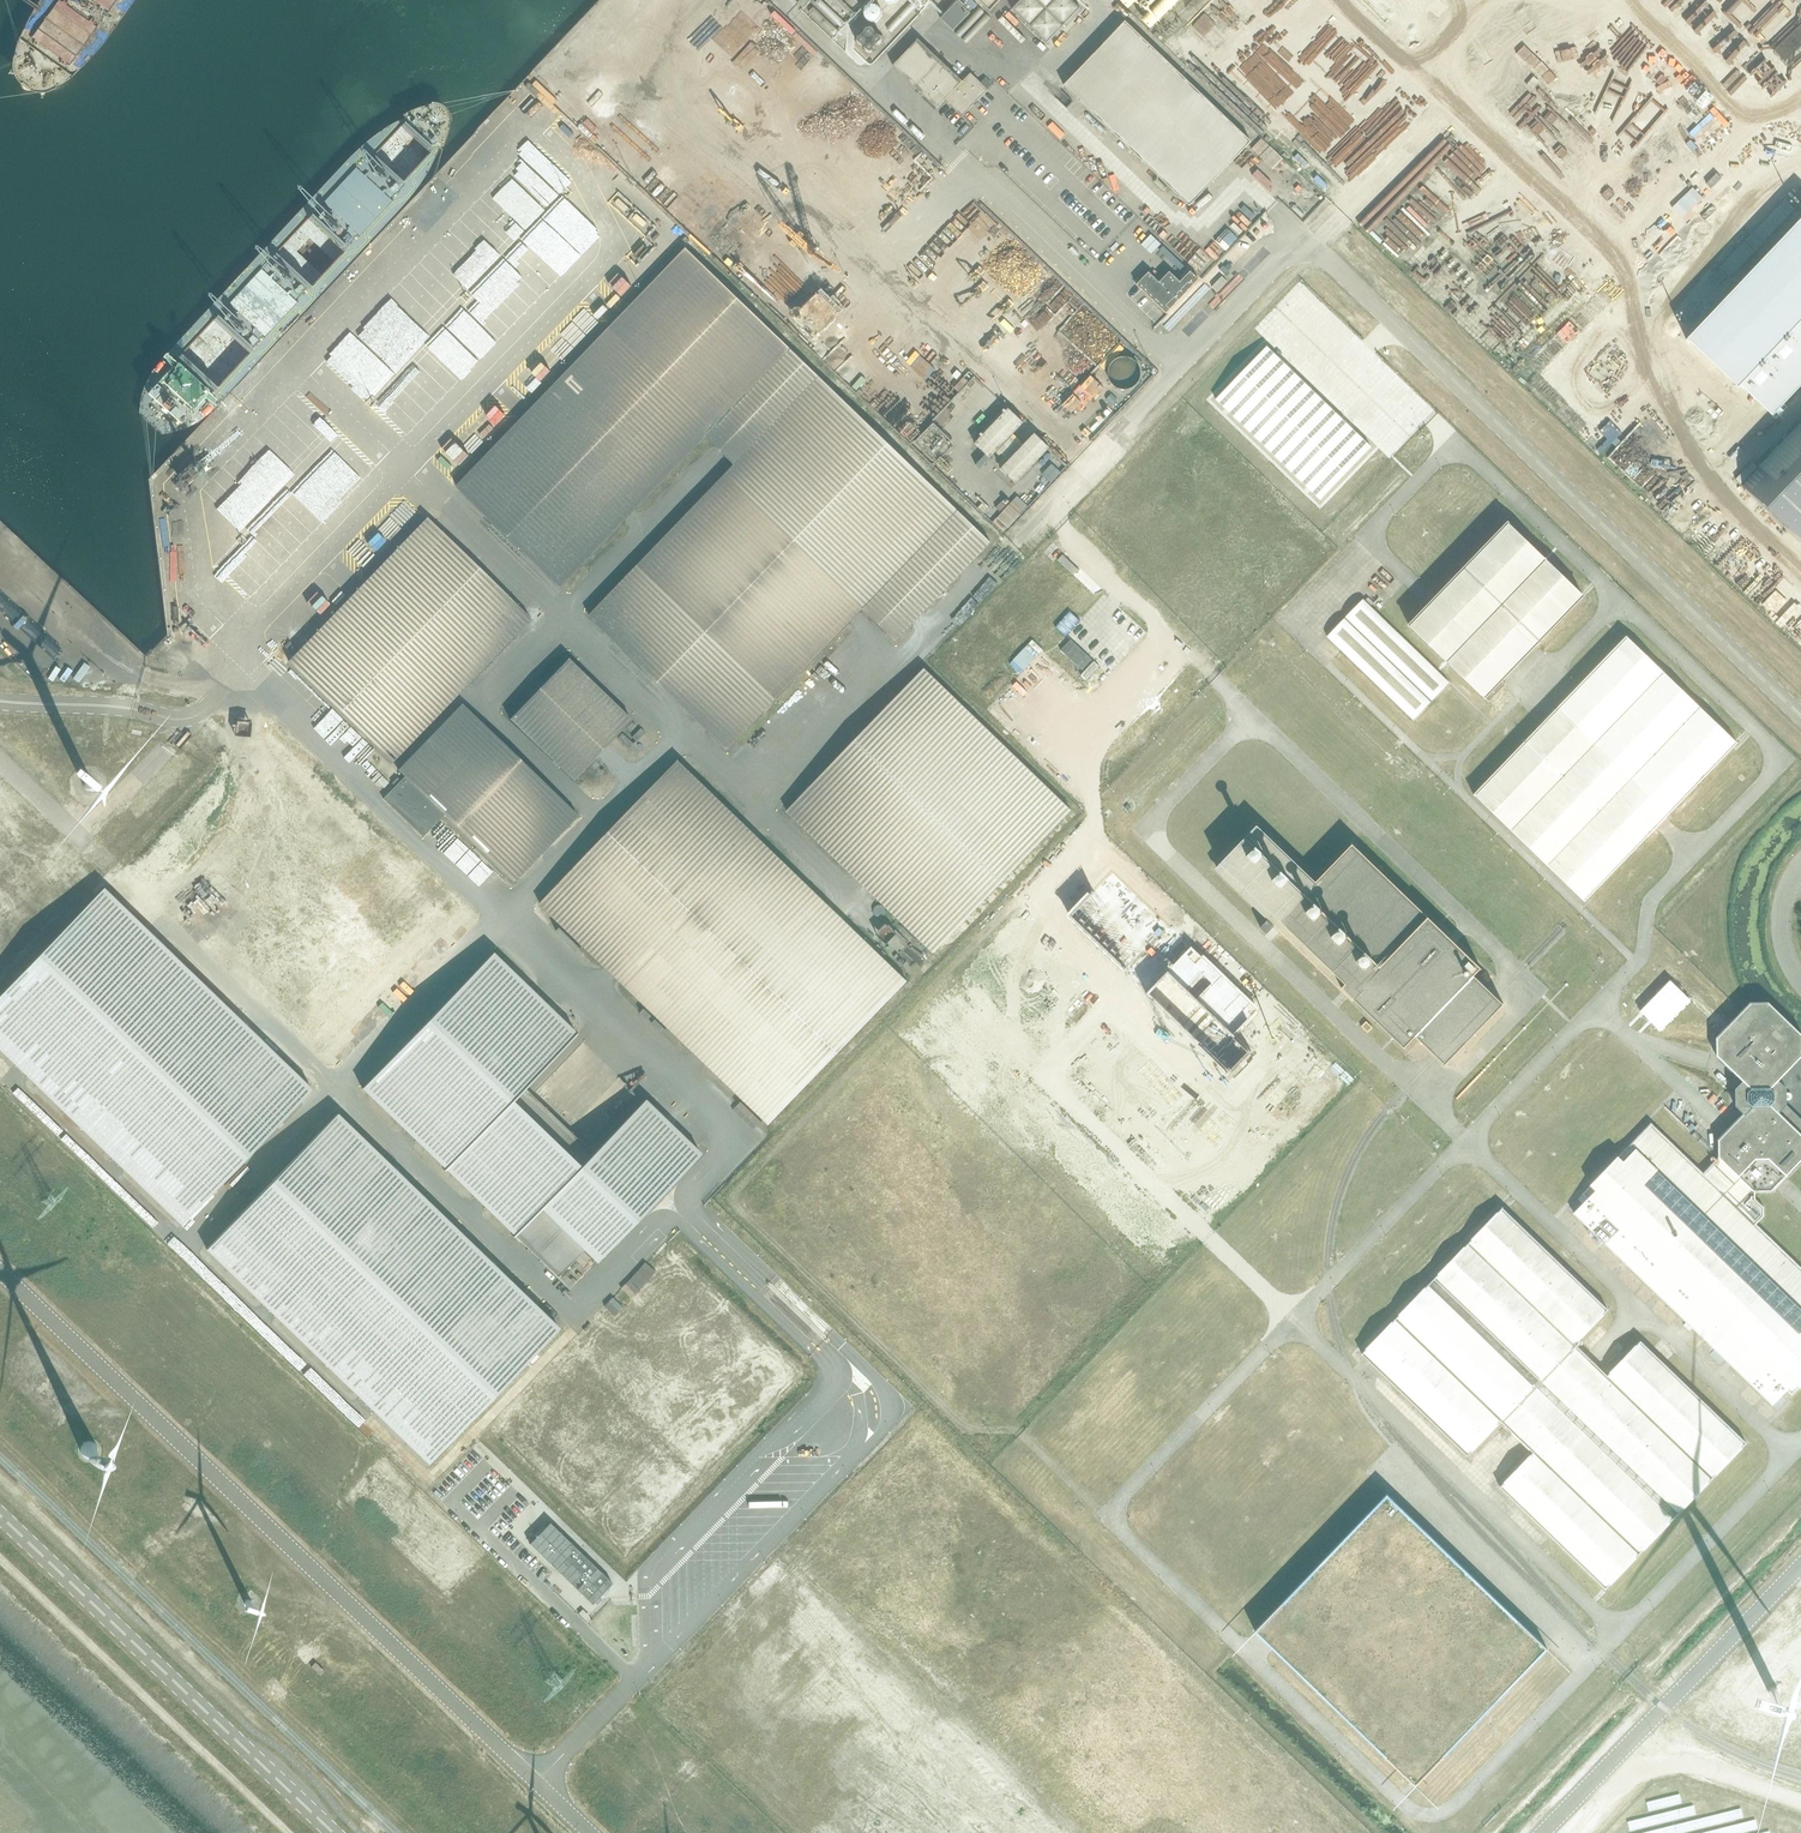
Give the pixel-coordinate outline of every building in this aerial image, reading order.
[(1732,0),(1717,0),(1716,1),(1723,8),(1732,0)] [(941,18),(953,30),(970,13),(958,1),(941,18)] [(710,21),(714,24),(721,17),(716,13),(710,21)] [(1125,21),(1064,85),(1189,206),(1251,141),(1125,21)] [(1692,21),(1687,28),(1694,34),(1699,27),(1692,21)] [(1019,52),(1030,44),(1017,28),(1006,37),(1019,52)] [(893,66),(895,68),(915,87),(913,89),(921,97),(923,95),(937,108),(945,99),(962,115),(988,89),(970,73),(977,66),(966,56),(951,71),(918,39),(893,66)] [(1766,59),(1770,66),(1778,62),(1774,55),(1766,59)] [(1570,70),(1576,63),(1568,57),(1563,64),(1570,70)] [(1643,67),(1650,74),(1659,67),(1652,59),(1643,67)] [(1349,91),(1343,93),(1345,105),(1351,104),(1349,91)] [(1720,93),(1713,97),(1717,106),(1725,102),(1720,93)] [(1611,98),(1605,104),(1612,111),(1618,104),(1611,98)] [(542,114),(549,106),(542,101),(536,109),(542,114)] [(1042,109),(1038,114),(1048,124),(1053,119),(1042,109)] [(1691,124),(1698,120),(1693,112),(1687,116),(1691,124)] [(1347,125),(1362,124),(1361,113),(1346,114),(1347,125)] [(676,166),(699,143),(691,134),(667,157),(676,166)] [(1652,155),(1658,151),(1652,139),(1645,142),(1652,155)] [(917,142),(907,152),(912,157),(922,147),(917,142)] [(1296,152),(1290,159),(1304,172),(1311,165),(1296,152)] [(1426,160),(1437,162),(1438,154),(1428,152),(1426,160)] [(633,164),(639,169),(647,160),(641,155),(633,164)] [(1344,171),(1352,163),(1345,157),(1338,165),(1344,171)] [(923,161),(918,166),(932,179),(937,175),(923,161)] [(645,180),(667,200),(681,185),(660,164),(645,180)] [(588,174),(577,182),(583,191),(594,183),(588,174)] [(1419,193),(1420,181),(1413,180),(1412,192),(1419,193)] [(1421,194),(1432,194),(1432,181),(1421,181),(1421,194)] [(634,182),(626,188),(631,195),(639,189),(634,182)] [(904,191),(912,196),(917,190),(909,184),(904,191)] [(901,197),(889,210),(898,218),(910,205),(901,197)] [(962,212),(983,233),(997,219),(976,198),(962,212)] [(1309,198),(1298,208),(1302,213),(1313,203),(1309,198)] [(1784,202),(1757,228),(1766,236),(1792,210),(1784,202)] [(1231,209),(1201,240),(1211,250),(1241,219),(1231,209)] [(1072,216),(1064,229),(1076,235),(1083,222),(1072,216)] [(1685,340),(1736,388),(1738,385),(1771,416),(1800,384),(1800,218),(1685,340)] [(1743,239),(1750,246),(1756,239),(1748,233),(1743,239)] [(1721,257),(1731,267),(1744,253),(1734,243),(1721,257)] [(705,436),(790,348),(686,247),(456,486),(561,586),(692,450),(705,436)] [(1211,280),(1216,285),(1227,276),(1222,270),(1211,280)] [(1166,313),(1199,279),(1190,271),(1180,281),(1169,271),(1159,282),(1149,272),(1136,284),(1166,313)] [(1702,289),(1709,282),(1699,272),(1692,279),(1702,289)] [(1707,289),(1715,296),(1729,281),(1721,274),(1707,289)] [(348,320),(359,330),(383,305),(372,295),(348,320)] [(1564,337),(1581,319),(1573,311),(1556,328),(1564,337)] [(1478,333),(1494,348),(1513,328),(1497,313),(1478,333)] [(322,338),(313,348),(329,361),(337,350),(322,338)] [(1320,499),(1371,446),(1353,429),(1340,417),(1290,369),(1278,357),(1267,346),(1216,399),(1225,408),(1229,412),(1307,487),(1310,490),(1320,499)] [(710,490),(589,615),(660,684),(670,693),(696,718),(708,730),(727,749),(849,622),(861,610),(863,608),(896,640),(913,622),(924,611),(959,574),(972,562),(991,542),(790,348),(705,436),(713,444),(728,458),(735,465),(722,478),(721,479),(710,490)] [(309,370),(319,377),(322,373),(312,366),(309,370)] [(1056,381),(1043,397),(1050,402),(1063,386),(1056,381)] [(1111,394),(1106,399),(1112,404),(1116,399),(1111,394)] [(372,416),(381,405),(374,399),(364,409),(372,416)] [(1717,419),(1728,409),(1720,400),(1709,410),(1717,419)] [(990,458),(1024,422),(1008,407),(974,442),(990,458)] [(1599,448),(1619,428),(1602,411),(1582,431),(1599,448)] [(1741,484),(1800,542),(1800,421),(1741,484)] [(1625,431),(1607,450),(1641,483),(1660,464),(1625,431)] [(1034,432),(1001,468),(1017,483),(1050,447),(1034,432)] [(338,466),(254,562),(286,590),(289,591),(296,583),(295,568),(300,572),(301,581),(307,578),(309,568),(313,571),(322,562),(331,564),(333,554),(346,553),(361,546),(352,529),(393,483),(393,476),(363,449),(350,463),(351,465),(346,465),(365,470),(359,473),(359,479),(361,481),(359,492),(352,493),(350,487),(348,494),(340,492),(338,466)] [(1670,495),(1681,483),(1663,464),(1651,476),(1670,495)] [(1678,519),(1684,527),(1695,517),(1689,509),(1678,519)] [(1708,530),(1719,520),(1711,512),(1700,522),(1708,530)] [(426,517),(365,581),(288,660),(392,761),(530,618),(426,517)] [(1409,625),(1483,697),(1484,697),(1489,702),(1503,687),(1506,684),(1501,679),(1537,642),(1582,594),(1508,523),(1439,594),(1432,602),(1426,608),(1409,625)] [(1717,554),(1725,563),(1735,555),(1727,545),(1717,554)] [(1754,545),(1751,549),(1760,556),(1764,552),(1754,545)] [(1073,574),(1078,569),(1063,554),(1058,559),(1073,574)] [(1363,599),(1327,636),(1341,650),(1413,719),(1449,682),(1377,613),(1363,599)] [(1668,814),(1737,743),(1626,636),(1578,686),(1540,724),(1473,794),(1584,901),(1655,827),(1661,822),(1668,814)] [(1324,641),(1320,645),(1329,653),(1333,649),(1324,641)] [(567,658),(544,682),(509,718),(573,779),(631,719),(567,658)] [(934,952),(1071,810),(924,668),(787,811),(934,952)] [(577,814),(479,720),(461,703),(398,769),(404,776),(444,814),(513,881),(577,814)] [(636,726),(631,722),(626,727),(630,731),(636,726)] [(645,732),(640,728),(632,736),(636,741),(645,732)] [(912,986),(829,906),(678,760),(540,903),(691,1049),(774,1129),(912,986)] [(395,785),(383,798),(422,836),(444,814),(404,776),(400,780),(395,785)] [(84,784),(84,785),(84,787),(84,788),(85,789),(86,790),(88,791),(89,791),(91,790),(92,789),(93,788),(94,787),(94,785),(94,784),(93,782),(92,781),(90,781),(89,780),(87,781),(86,781),(85,782),(84,784)] [(1257,825),(1220,863),(1345,983),(1341,987),(1353,999),(1404,1047),(1404,1048),(1405,1047),(1404,1047),(1415,1036),(1437,1056),(1444,1063),(1443,1064),(1444,1064),(1503,1003),(1503,1002),(1502,1003),(1495,996),(1473,975),(1480,968),(1481,969),(1481,968),(1480,968),(1452,940),(1352,844),(1316,881),(1257,825)] [(1256,1010),(1112,871),(1068,916),(1147,992),(1145,993),(1229,1074),(1251,1051),(1233,1034),(1256,1010)] [(0,995),(0,1050),(181,1224),(311,1089),(103,888),(0,995)] [(1267,920),(1260,927),(1267,933),(1273,926),(1267,920)] [(492,952),(362,1088),(513,1234),(514,1234),(558,1276),(583,1250),(596,1262),(700,1153),(644,1099),(592,1153),(524,1087),(576,1033),(492,952)] [(1661,1031),(1690,1000),(1670,980),(1640,1010),(1661,1031)] [(1574,1213),(1772,1404),(1783,1393),(1786,1389),(1791,1394),(1800,1384),(1800,1267),(1756,1224),(1764,1215),(1763,1206),(1754,1197),(1754,1191),(1771,1190),(1774,1187),(1780,1181),(1785,1176),(1800,1159),(1800,1119),(1786,1104),(1786,1096),(1786,1087),(1778,1080),(1800,1056),(1800,1034),(1768,1001),(1749,1002),(1741,1011),(1715,1037),(1716,1055),(1736,1075),(1742,1080),(1739,1084),(1734,1088),(1735,1091),(1735,1105),(1738,1109),(1743,1113),(1732,1124),(1727,1129),(1721,1136),(1718,1139),(1718,1156),(1703,1172),(1651,1122),(1613,1161),(1611,1163),(1582,1193),(1577,1198),(1583,1203),(1574,1213)] [(1372,1027),(1366,1021),(1361,1026),(1367,1032),(1372,1027)] [(337,1113),(206,1249),(428,1463),(558,1327),(503,1274),(337,1113)] [(1502,1207),(1434,1278),(1361,1353),(1467,1455),(1500,1420),(1514,1434),(1533,1452),(1499,1486),(1605,1588),(1746,1442),(1640,1340),(1607,1375),(1588,1356),(1574,1343),(1608,1309),(1502,1207)] [(535,1353),(528,1360),(532,1363),(539,1356),(535,1353)] [(1313,1447),(1318,1448),(1322,1435),(1317,1433),(1313,1447)] [(81,1447),(80,1449),(80,1452),(81,1454),(82,1456),(84,1457),(86,1458),(88,1459),(91,1459),(93,1458),(95,1457),(97,1455),(98,1453),(98,1451),(98,1448),(97,1446),(96,1444),(94,1442),(92,1441),(90,1441),(88,1441),(85,1442),(83,1443),(82,1445),(81,1447)] [(1387,1493),(1255,1630),(1256,1631),(1273,1648),(1411,1781),(1413,1783),(1415,1785),(1547,1648),(1545,1646),(1543,1644),(1405,1510),(1389,1495),(1387,1493)] [(1286,1510),(1279,1515),(1283,1521),(1290,1515),(1286,1510)] [(549,1522),(529,1543),(592,1603),(594,1601),(599,1596),(612,1582),(549,1522)] [(1242,1560),(1247,1565),(1259,1555),(1249,1544),(1244,1548),(1248,1554),(1242,1560)] [(1585,1585),(1591,1579),(1577,1564),(1571,1570),(1585,1585)] [(1247,1584),(1259,1573),(1254,1568),(1242,1579),(1247,1584)] [(244,1602),(244,1603),(244,1604),(244,1605),(245,1606),(245,1607),(247,1608),(250,1608),(251,1606),(253,1604),(253,1602),(251,1600),(249,1599),(247,1599),(246,1599),(246,1600),(245,1600),(245,1601),(244,1602)] [(315,1662),(311,1666),(320,1674),(324,1670),(315,1662)] [(1583,1681),(1590,1686),(1598,1677),(1592,1671),(1583,1681)] [(1769,1690),(1769,1692),(1769,1694),(1771,1695),(1773,1696),(1775,1696),(1776,1695),(1778,1694),(1778,1693),(1778,1692),(1778,1690),(1777,1688),(1776,1687),(1774,1687),(1772,1687),(1770,1688),(1770,1690),(1769,1690)] [(1455,1822),(1469,1824),(1470,1816),(1456,1815),(1455,1822)]
